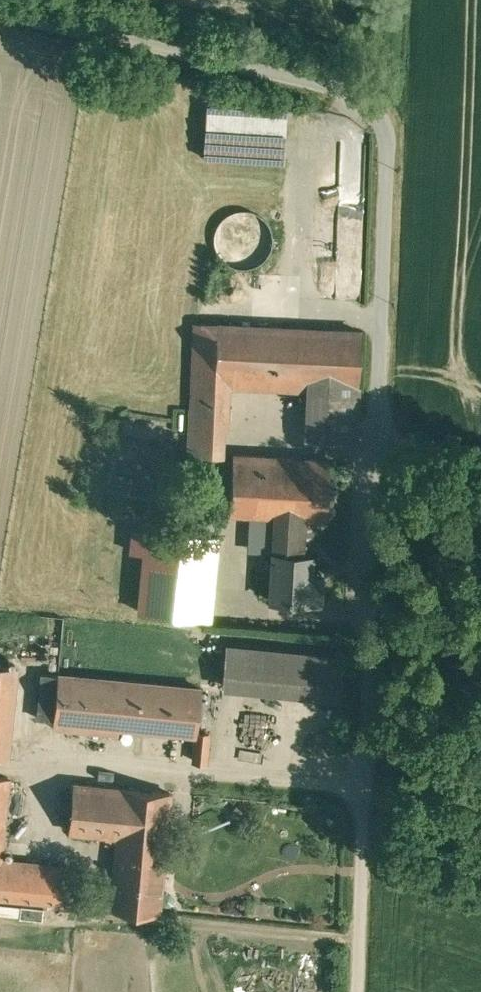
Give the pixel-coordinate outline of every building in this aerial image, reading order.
[(211,140),(203,141),(189,149),(182,168),(190,188),(206,195),(226,190),(235,179),(236,161),(226,145),(211,140)] [(333,256),(155,248),(148,383),(183,385),(187,304),(277,308),(274,367),(328,370),(333,256)] [(297,386),(202,384),(201,445),(243,446),(242,481),(267,482),(269,448),(295,448),(297,386)] [(176,531),(176,463),(143,463),(143,493),(105,493),(105,531),(176,531)] [(232,531),(267,531),(268,484),(233,483),(232,531)] [(316,590),(164,575),(160,616),(312,632),(316,590)] [(214,641),(210,687),(324,698),(328,652),(214,641)] [(4,758),(13,666),(0,664),(0,758),(4,758)] [(129,715),(26,710),(23,758),(126,763),(129,715)] [(189,761),(205,762),(207,731),(191,729),(189,761)] [(56,837),(119,843),(125,767),(62,762),(56,837)] [(0,794),(0,835),(27,837),(30,796),(0,794)]
